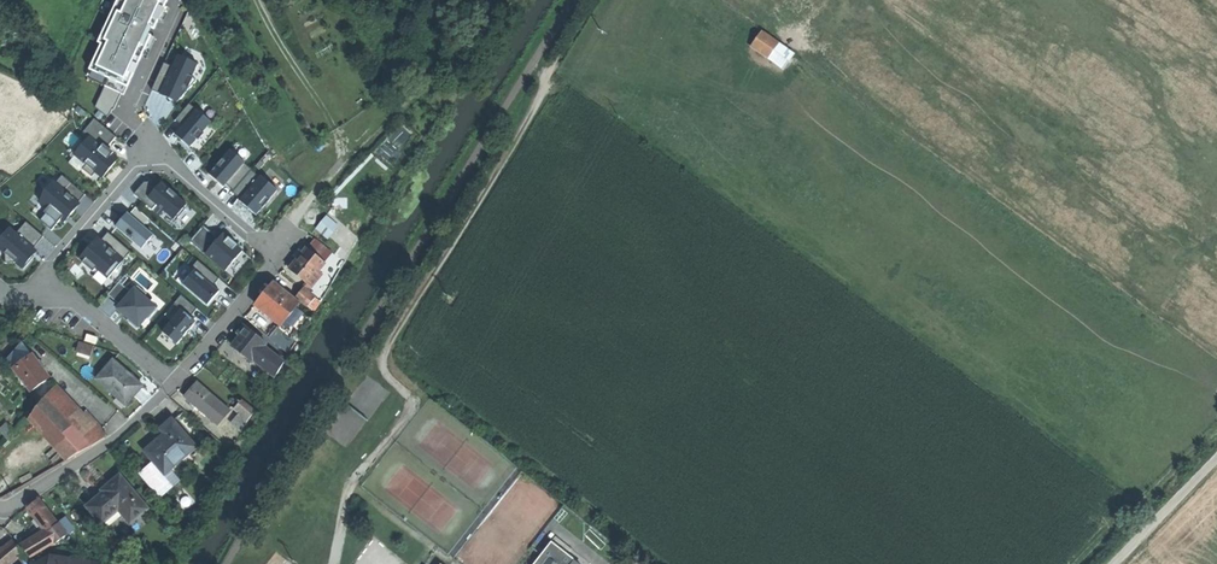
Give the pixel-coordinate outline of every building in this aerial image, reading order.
[(122,0),(115,16),(111,14),(111,15),(105,27),(106,28),(101,39),(103,40),(89,70),(91,71),(108,79),(104,86),(95,107),(107,117),(110,114),(112,109),(114,110),(121,94),(148,34),(151,28),(164,0),(122,0)] [(111,15),(111,14),(115,16),(122,0),(113,0),(107,13),(111,15)] [(151,28),(155,30),(168,0),(164,0),(151,28)] [(794,54),(762,31),(751,46),(784,69),(794,54)] [(148,34),(121,94),(124,96),(152,36),(148,34)] [(152,90),(170,99),(171,96),(179,100),(196,80),(192,77),(198,65),(195,64),(178,56),(173,67),(164,63),(152,90)] [(108,79),(91,71),(88,79),(104,86),(108,79)] [(189,104),(176,120),(183,126),(175,135),(190,147),(197,139),(203,132),(211,123),(197,110),(189,104)] [(197,110),(211,123),(212,122),(197,110)] [(116,137),(94,119),(83,132),(89,137),(75,154),(87,164),(86,165),(83,169),(86,172),(92,177),(96,172),(102,178),(117,160),(111,155),(105,150),(107,147),(116,137)] [(107,147),(105,150),(111,155),(114,153),(107,147)] [(231,150),(209,175),(219,183),(224,187),(226,184),(234,191),(242,199),(241,200),(240,201),(256,215),(277,191),(261,177),(260,178),(252,171),(252,170),(244,163),(245,162),(231,150)] [(87,164),(75,154),(74,155),(86,165),(87,164)] [(52,231),(61,220),(67,212),(71,215),(75,211),(73,209),(79,203),(85,195),(62,175),(56,183),(53,181),(45,191),(48,193),(41,200),(51,208),(46,214),(40,221),(52,231)] [(261,177),(277,191),(277,190),(261,177)] [(144,182),(134,194),(152,210),(157,205),(174,220),(177,216),(178,218),(186,209),(184,207),(187,204),(177,196),(178,196),(162,182),(162,183),(158,187),(152,182),(144,182)] [(242,199),(234,191),(233,193),(241,200),(242,199)] [(51,208),(41,200),(40,202),(47,208),(44,212),(46,214),(51,208)] [(120,219),(122,220),(128,213),(126,211),(120,219)] [(64,223),(71,215),(67,212),(61,220),(64,223)] [(154,235),(128,213),(122,220),(116,227),(141,249),(154,235)] [(329,216),(327,218),(334,225),(337,222),(329,216)] [(320,226),(330,235),(331,234),(335,238),(343,228),(337,222),(334,225),(327,218),(320,226)] [(0,239),(0,247),(5,251),(5,254),(6,263),(16,263),(24,269),(34,257),(33,256),(33,255),(32,250),(32,249),(43,236),(26,222),(16,234),(9,228),(0,239)] [(203,225),(190,241),(225,271),(243,251),(237,246),(228,238),(223,234),(219,239),(203,225)] [(108,233),(101,240),(96,247),(92,244),(89,248),(88,247),(84,251),(79,257),(84,261),(82,263),(83,263),(83,262),(96,273),(98,271),(99,269),(109,278),(117,269),(117,270),(125,261),(124,260),(131,252),(108,233)] [(44,237),(43,236),(32,249),(32,250),(33,255),(33,256),(37,252),(33,249),(44,237)] [(98,237),(92,244),(96,247),(101,240),(98,237)] [(229,237),(228,238),(237,246),(238,245),(229,237)] [(316,238),(308,248),(326,263),(339,274),(346,263),(316,238)] [(298,259),(290,269),(308,284),(313,279),(316,281),(321,275),(318,272),(326,263),(308,248),(304,253),(298,259)] [(295,257),(298,259),(304,253),(301,250),(298,253),(295,257)] [(220,292),(213,286),(210,283),(216,276),(198,261),(192,268),(194,270),(195,271),(183,285),(207,306),(220,292)] [(108,279),(109,278),(99,269),(98,271),(108,279)] [(183,284),(183,285),(195,271),(194,270),(183,284)] [(149,319),(157,309),(144,298),(147,294),(138,286),(132,293),(123,285),(128,279),(125,275),(108,295),(121,306),(118,309),(130,318),(127,321),(137,329),(146,317),(149,319)] [(219,279),(216,276),(210,283),(213,286),(219,279)] [(256,303),(282,325),(300,304),(273,282),(265,293),(256,303)] [(304,288),(297,297),(309,307),(316,298),(304,288)] [(162,332),(177,344),(196,322),(190,317),(197,309),(181,295),(174,304),(181,310),(162,332)] [(322,302),(316,298),(309,307),(315,311),(322,302)] [(291,329),(300,321),(294,315),(286,323),(291,329)] [(250,320),(245,325),(254,332),(258,327),(250,320)] [(241,336),(233,346),(252,361),(254,359),(257,356),(261,359),(269,350),(264,346),(267,343),(254,332),(245,325),(244,324),(241,329),(238,332),(241,336)] [(278,328),(270,337),(289,353),(297,343),(278,328)] [(98,338),(87,335),(85,341),(96,344),(98,338)] [(23,341),(10,354),(19,365),(33,354),(23,341)] [(80,350),(91,353),(94,346),(82,342),(80,350)] [(284,362),(269,350),(261,359),(257,356),(254,359),(276,377),(284,362)] [(5,358),(30,392),(43,382),(50,377),(43,369),(45,367),(39,359),(37,361),(33,354),(19,365),(10,354),(5,358)] [(97,379),(126,405),(135,395),(143,386),(114,360),(97,379)] [(191,389),(185,396),(208,416),(221,402),(198,381),(191,389)] [(57,385),(45,396),(72,424),(80,417),(84,413),(57,385)] [(45,396),(30,418),(68,459),(91,445),(72,424),(45,396)] [(241,412),(248,418),(255,411),(242,399),(235,407),(241,412)] [(231,411),(221,402),(208,416),(218,425),(231,411)] [(84,413),(80,417),(100,440),(104,437),(105,430),(87,410),(84,413)] [(242,430),(248,418),(241,412),(232,422),(242,430)] [(80,417),(72,424),(91,445),(100,440),(80,417)] [(154,460),(139,472),(160,497),(179,481),(172,472),(197,451),(172,420),(161,428),(166,433),(157,441),(145,450),(154,460)] [(0,430),(8,438),(15,432),(7,423),(0,430)] [(98,497),(87,506),(101,524),(118,511),(127,522),(145,508),(119,476),(110,484),(102,490),(104,492),(103,493),(105,496),(100,499),(98,497)] [(34,502),(28,507),(35,518),(44,531),(46,533),(58,523),(57,523),(39,498),(34,502)] [(146,510),(145,508),(127,522),(129,524),(146,510)] [(32,521),(41,534),(44,531),(35,518),(32,521)] [(64,518),(57,523),(58,523),(66,534),(73,529),(64,518)] [(66,534),(58,523),(46,533),(53,541),(55,543),(66,534)] [(29,557),(53,541),(46,533),(44,531),(41,534),(21,546),(29,557)] [(22,554),(12,542),(0,552),(0,563),(10,563),(22,554)] [(562,551),(559,555),(555,552),(558,548),(551,542),(533,563),(579,563),(562,551)] [(49,555),(33,563),(47,563),(49,555)] [(47,563),(101,563),(49,555),(47,563)]
